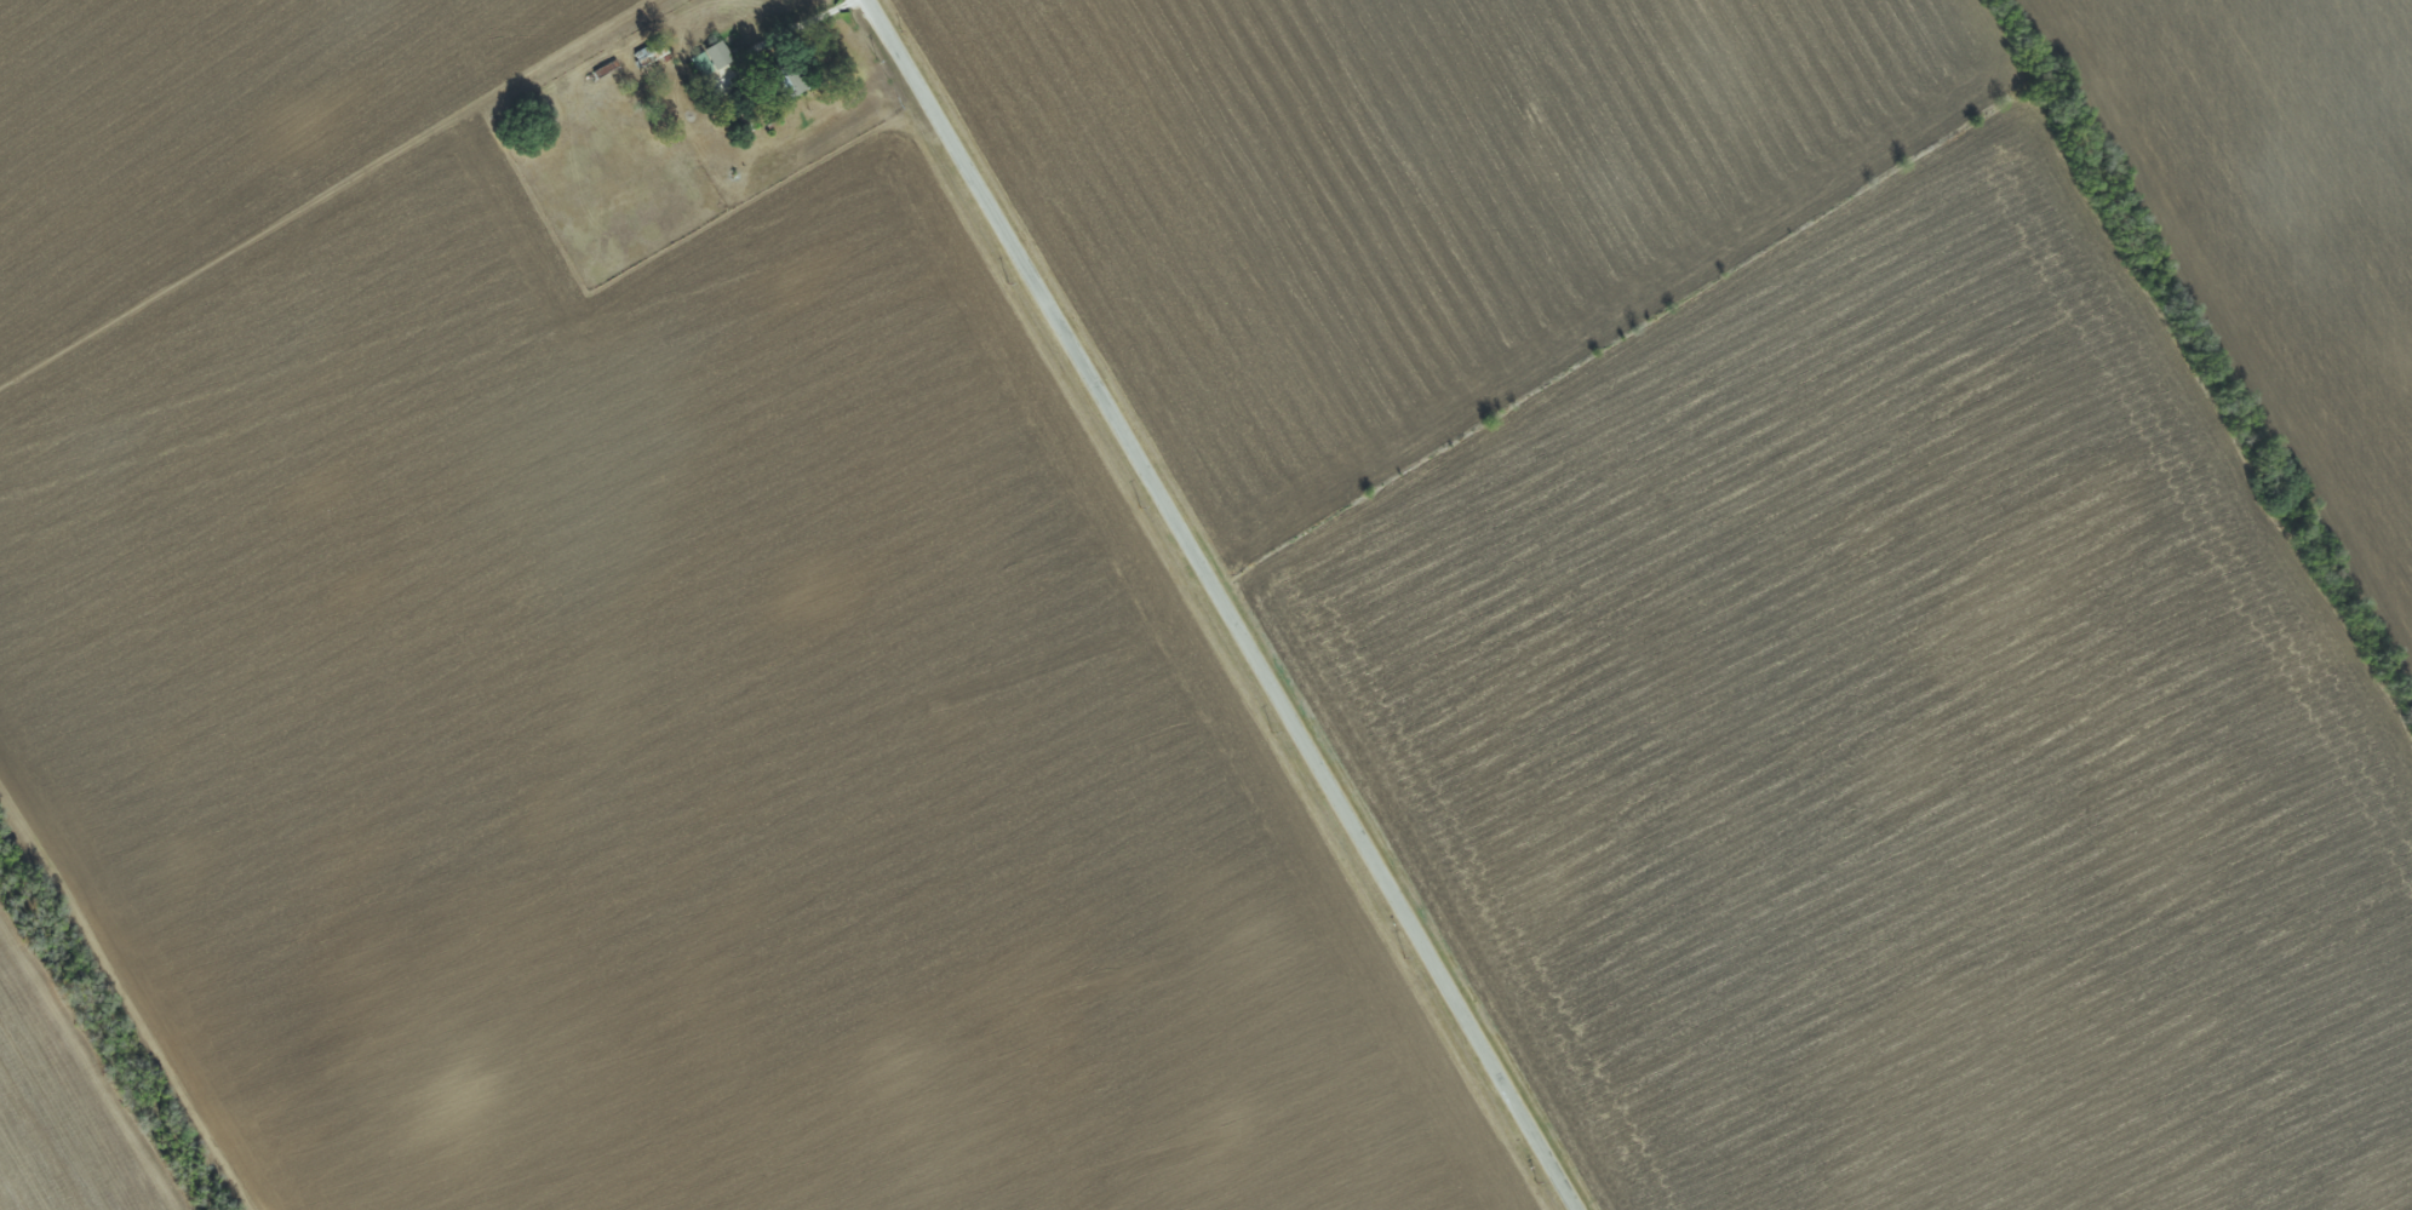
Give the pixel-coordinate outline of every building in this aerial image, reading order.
[(691,57),(702,77),(733,60),(722,40),(691,57)] [(767,73),(782,103),(807,90),(792,60),(767,73)]
